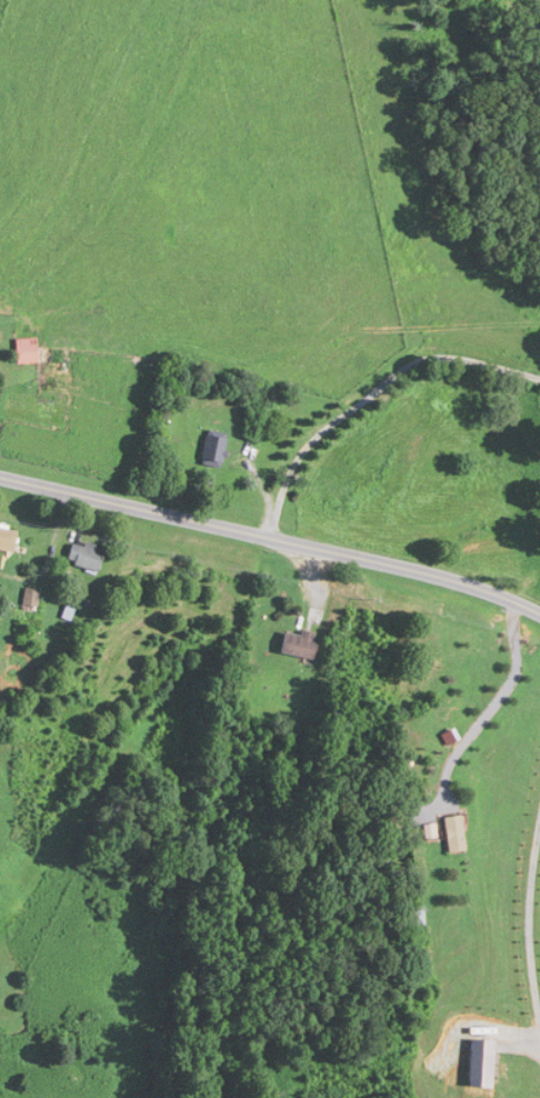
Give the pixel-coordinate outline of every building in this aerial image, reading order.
[(36,363),(35,348),(17,349),(17,363),(36,363)] [(229,435),(212,429),(201,461),(218,467),(229,435)] [(11,553),(17,532),(0,527),(0,550),(11,553)] [(72,570),(101,566),(98,545),(69,549),(72,570)] [(36,607),(37,593),(26,592),(25,606),(36,607)] [(319,636),(285,630),(281,653),(315,659),(319,636)] [(446,816),(448,852),(465,852),(464,815),(446,816)]
